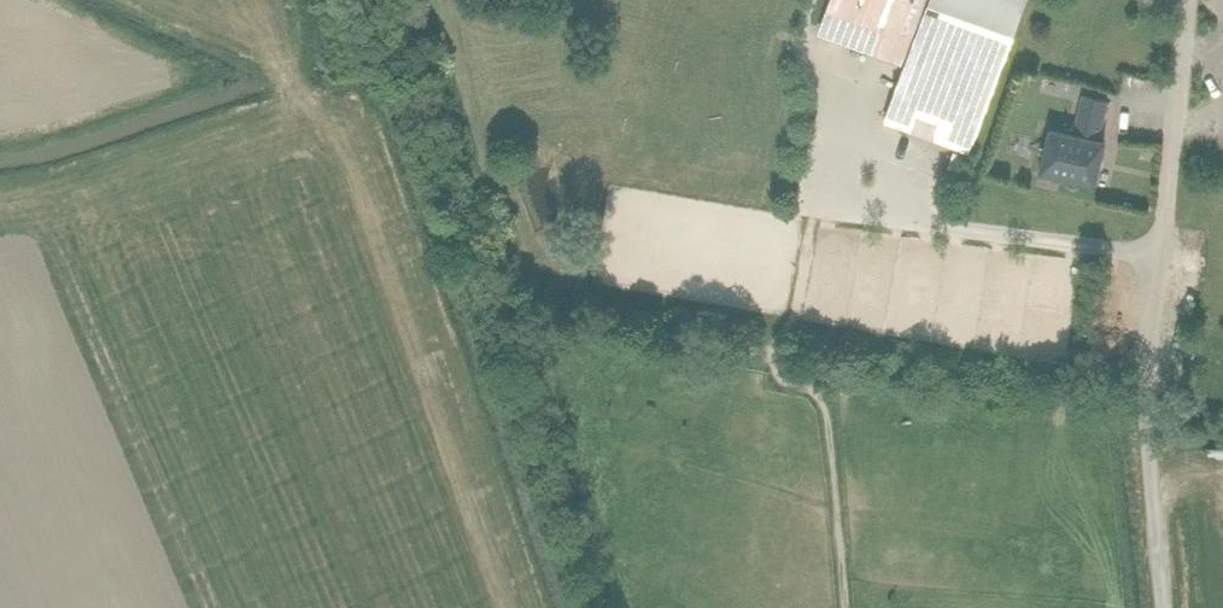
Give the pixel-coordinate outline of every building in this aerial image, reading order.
[(793,28),(884,61),(864,115),(945,145),(999,0),(804,0),(793,28)] [(1079,96),(1056,92),(1050,124),(1020,119),(1012,167),(1080,179),(1087,140),(1071,138),(1079,96)]
